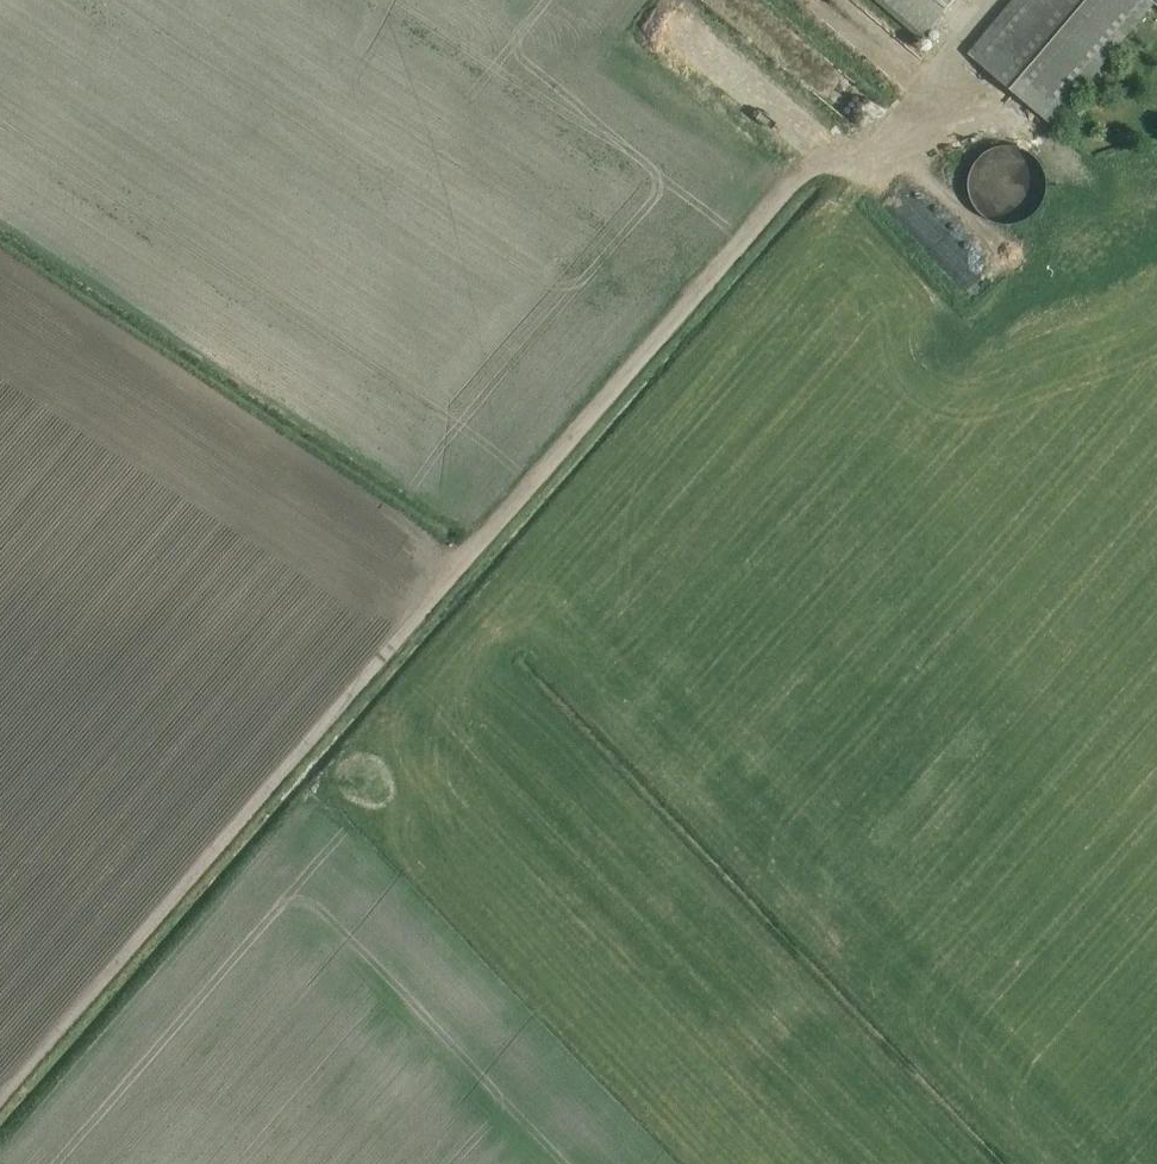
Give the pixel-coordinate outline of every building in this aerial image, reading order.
[(922,38),(956,0),(877,0),(922,38)] [(970,55),(1050,123),(1152,3),(1156,6),(1156,0),(1017,0),(970,55)] [(974,168),(970,179),(969,190),(972,202),(978,211),(987,219),(998,224),(1009,225),(1021,223),(1031,218),(1040,210),(1045,200),(1047,188),(1046,177),(1042,166),(1034,157),(1024,151),(1013,147),(1001,148),(990,152),(981,158),(974,168)] [(964,252),(957,262),(978,277),(985,268),(964,252)]
